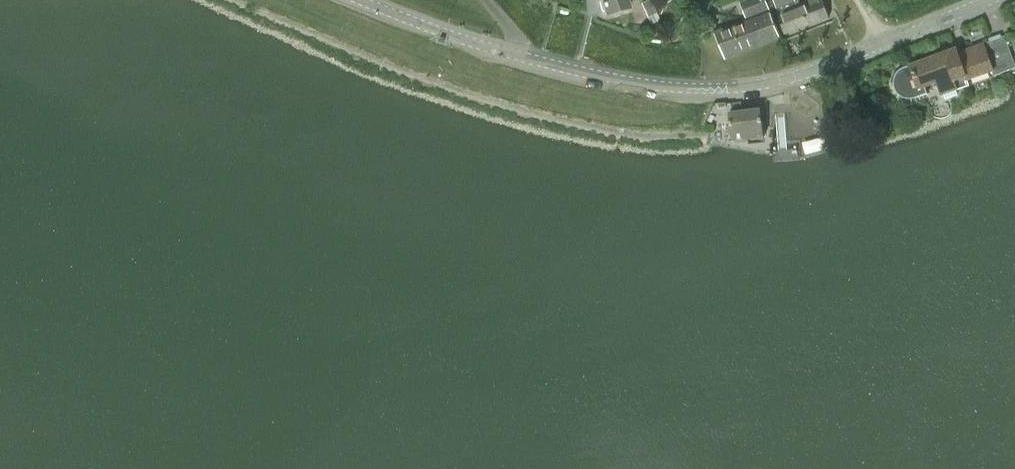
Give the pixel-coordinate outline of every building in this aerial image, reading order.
[(627,0),(600,0),(599,2),(602,10),(605,12),(606,15),(629,8),(627,0)] [(640,4),(647,17),(651,24),(660,20),(656,13),(656,12),(650,0),(648,0),(640,4)] [(769,0),(751,0),(741,4),(748,22),(715,34),(724,58),(742,52),(780,37),(771,13),(773,12),(769,0)] [(774,11),(775,16),(777,15),(784,35),(829,18),(823,2),(820,4),(819,0),(812,0),(797,6),(795,0),(769,0),(774,11)] [(895,86),(895,89),(896,91),(898,94),(900,96),(902,97),(905,99),(908,99),(910,99),(913,99),(915,99),(928,94),(925,88),(937,83),(942,95),(944,95),(946,100),(958,95),(956,90),(969,85),(968,81),(992,72),(994,76),(1014,69),(1014,65),(1005,37),(958,54),(956,50),(905,68),(902,69),(900,71),(898,73),(896,75),(895,78),(895,81),(894,83),(895,86)] [(729,113),(731,134),(732,141),(764,137),(761,110),(729,113)]
